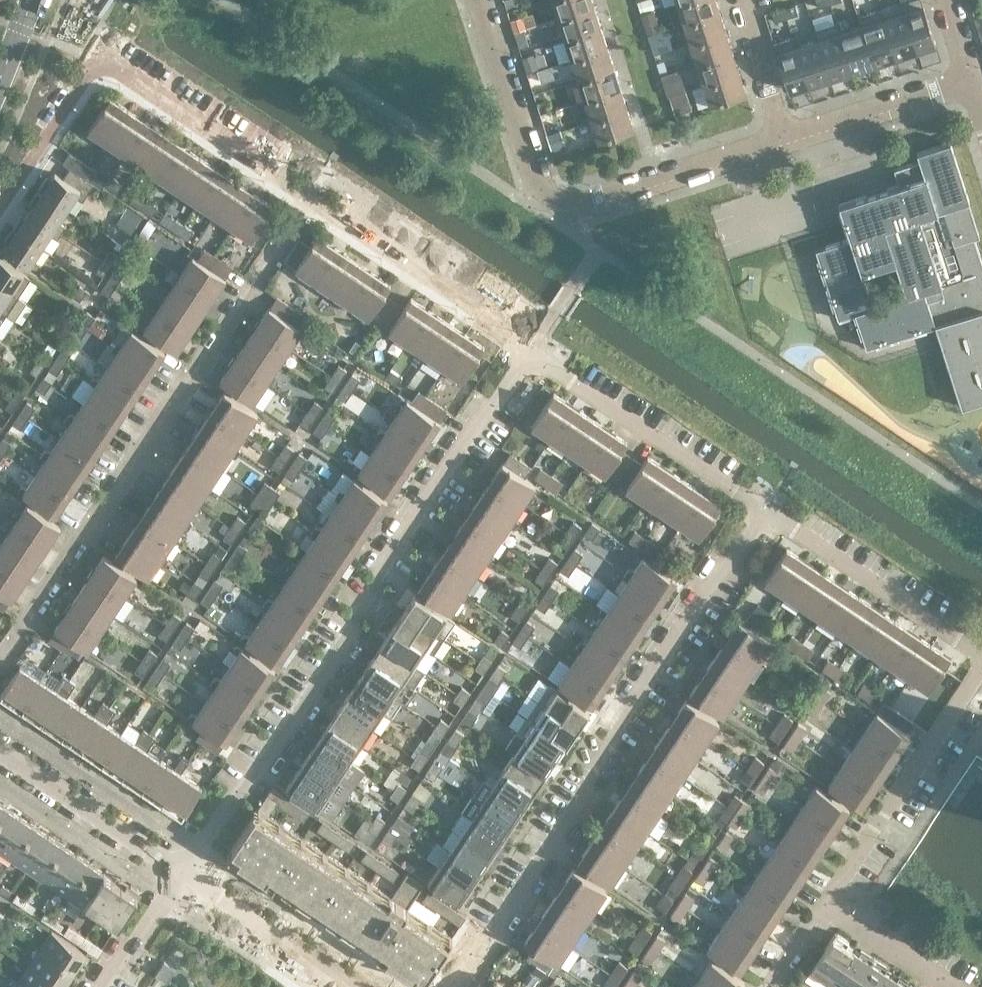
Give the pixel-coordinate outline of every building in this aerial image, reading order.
[(592,0),(553,0),(558,17),(594,5),(592,0)] [(716,0),(681,0),(677,1),(683,22),(719,10),(716,0)] [(922,0),(906,0),(900,2),(903,11),(904,11),(916,49),(935,43),(922,0)] [(673,45),(668,26),(661,28),(654,4),(641,7),(654,50),(673,45)] [(795,4),(783,8),(786,17),(798,14),(795,4)] [(600,26),(594,5),(558,17),(565,37),(600,26)] [(786,17),(783,8),(772,12),(775,21),(786,17)] [(882,18),(883,18),(880,8),(857,16),(860,25),(861,25),(873,63),(895,56),(882,18)] [(726,30),(719,10),(683,22),(690,42),(726,30)] [(904,11),(903,11),(883,18),(882,18),(895,56),(916,49),(904,11)] [(839,32),(840,32),(837,22),(813,30),(816,39),(817,39),(829,77),(851,70),(839,32)] [(861,25),(860,25),(840,32),(839,32),(851,70),(873,63),(861,25)] [(607,46),(600,26),(565,37),(571,58),(607,46)] [(732,51),(726,30),(690,42),(696,62),(732,51)] [(796,46),(793,36),(773,42),(789,90),(808,84),(796,46)] [(817,39),(816,39),(796,46),(808,84),(829,77),(817,39)] [(614,66),(607,46),(571,58),(578,78),(614,66)] [(739,71),(732,51),(696,62),(703,83),(739,71)] [(620,87),(614,66),(578,78),(584,98),(620,87)] [(674,110),(692,106),(683,66),(665,71),(674,110)] [(745,92),(739,71),(703,83),(710,104),(745,92)] [(627,107),(620,87),(584,98),(591,119),(627,107)] [(104,147),(129,109),(110,97),(88,130),(102,139),(100,145),(104,147)] [(633,128),(627,107),(591,119),(598,140),(633,128)] [(125,154),(147,121),(129,109),(104,147),(107,149),(112,145),(125,154)] [(139,171),(165,133),(147,121),(125,154),(138,163),(136,169),(139,171)] [(161,178),(183,145),(165,133),(139,171),(143,173),(148,170),(161,178)] [(855,312),(866,347),(935,324),(924,290),(942,284),(919,216),(969,200),(950,141),(917,151),(919,160),(894,168),(899,184),(839,203),(850,237),(815,248),(838,318),(855,312)] [(175,195),(201,157),(183,145),(161,178),(174,187),(172,193),(175,195)] [(97,170),(91,166),(69,152),(65,159),(62,162),(70,167),(90,181),(92,178),(97,170)] [(197,202),(219,169),(201,157),(175,195),(179,197),(184,193),(197,202)] [(94,183),(90,181),(70,167),(63,177),(87,194),(94,183)] [(211,219),(237,181),(219,169),(197,202),(210,211),(208,217),(211,219)] [(87,194),(63,177),(55,172),(51,179),(47,176),(38,189),(67,209),(76,196),(82,201),(87,194)] [(117,191),(123,183),(111,175),(105,184),(117,191)] [(233,226),(255,193),(237,181),(211,219),(215,221),(220,218),(233,226)] [(59,221),(67,209),(38,189),(29,202),(33,205),(29,211),(61,232),(66,226),(59,221)] [(141,208),(147,199),(136,192),(130,200),(141,208)] [(152,215),(158,207),(147,199),(141,208),(152,215)] [(61,232),(29,211),(25,217),(21,214),(13,227),(42,247),(50,234),(57,238),(61,232)] [(177,232),(183,223),(172,216),(166,224),(177,232)] [(188,239),(194,231),(183,223),(177,232),(188,239)] [(33,259),(42,247),(13,227),(4,240),(8,243),(3,249),(36,271),(40,264),(33,259)] [(141,248),(148,237),(140,232),(132,243),(141,248)] [(314,280),(336,247),(317,235),(295,268),(296,268),(292,273),(296,275),(300,271),(314,280)] [(133,259),(141,248),(132,243),(125,254),(133,259)] [(328,297),(354,259),(336,247),(314,280),(327,289),(325,295),(328,297)] [(232,267),(214,255),(204,248),(201,253),(197,259),(225,277),(229,272),(232,267)] [(110,265),(117,254),(110,249),(103,260),(110,265)] [(225,277),(197,259),(193,256),(180,275),(215,298),(217,294),(216,293),(226,278),(225,277)] [(13,265),(0,257),(0,284),(18,296),(31,277),(13,265)] [(350,304),(372,271),(354,259),(328,297),(332,299),(336,295),(350,304)] [(103,275),(110,265),(103,260),(96,270),(103,275)] [(117,284),(124,273),(116,268),(108,279),(117,284)] [(369,316),(384,294),(391,284),(372,271),(350,304),(364,313),(362,319),(365,321),(368,316),(369,317),(369,316)] [(215,298),(180,275),(168,293),(201,314),(211,300),(212,301),(215,298)] [(109,295),(117,284),(108,279),(101,290),(109,295)] [(0,284),(0,310),(6,314),(18,296),(0,284)] [(80,300),(87,289),(79,284),(72,295),(80,300)] [(201,314),(168,293),(156,311),(191,334),(193,330),(192,329),(201,314)] [(379,323),(394,301),(384,294),(369,316),(379,323)] [(304,315),(295,309),(277,297),(273,302),(270,307),(297,326),(300,321),(304,315)] [(408,343),(430,310),(411,297),(404,308),(389,329),(389,330),(390,331),(386,336),(390,338),(394,334),(408,343)] [(389,329),(404,308),(394,301),(379,323),(389,329)] [(297,326),(270,307),(269,307),(259,321),(257,320),(255,324),(290,347),(302,329),(297,326)] [(422,360),(447,322),(430,310),(408,343),(421,352),(419,358),(422,360)] [(88,327),(95,316),(87,311),(80,322),(88,327)] [(191,334),(156,311),(144,329),(177,351),(187,336),(188,337),(191,334)] [(68,329),(75,318),(67,313),(60,324),(68,329)] [(81,338),(88,327),(80,322),(72,333),(81,338)] [(327,338),(333,330),(321,322),(315,330),(327,338)] [(444,367),(465,334),(447,322),(422,360),(425,362),(430,358),(444,367)] [(61,339),(68,329),(60,324),(53,334),(61,339)] [(290,347),(255,324),(252,328),(254,329),(245,343),(278,365),(290,347)] [(165,351),(132,329),(123,343),(116,342),(114,345),(152,370),(165,351)] [(462,379),(484,346),(465,334),(444,367),(457,376),(455,381),(458,384),(461,379),(462,379)] [(278,365),(245,343),(235,357),(233,356),(231,360),(266,383),(278,365)] [(152,370),(114,345),(112,348),(115,354),(107,366),(140,388),(152,370)] [(64,363),(71,352),(63,347),(56,358),(64,363)] [(44,365),(51,354),(43,349),(36,360),(44,365)] [(57,374),(64,363),(56,358),(48,369),(57,374)] [(37,375),(44,365),(36,360),(30,370),(37,375)] [(266,383),(231,360),(228,364),(230,365),(220,380),(253,402),(266,383)] [(340,380),(347,369),(339,364),(331,375),(340,380)] [(140,388),(107,366),(99,379),(92,378),(90,381),(128,406),(140,388)] [(396,384),(402,376),(390,368),(385,377),(396,384)] [(353,390),(360,379),(352,373),(344,384),(353,390)] [(332,391),(340,380),(331,375),(324,386),(332,391)] [(44,393),(52,381),(44,376),(36,388),(44,393)] [(128,406),(90,381),(88,384),(91,390),(83,402),(116,424),(128,406)] [(345,401),(353,390),(344,384),(337,395),(345,401)] [(20,401),(27,390),(20,385),(13,396),(20,401)] [(258,413),(225,391),(212,410),(245,432),(254,419),(260,420),(262,417),(257,414),(258,413)] [(446,410),(424,395),(419,391),(414,399),(412,402),(439,420),(441,417),(446,410)] [(550,438),(572,405),(553,392),(531,425),(550,438)] [(13,411),(20,401),(13,396),(6,406),(13,411)] [(439,420),(412,402),(407,399),(402,396),(400,399),(403,405),(395,417),(428,439),(440,421),(439,420)] [(316,416),(323,405),(315,400),(307,411),(316,416)] [(28,417),(35,406),(27,401),(20,412),(28,417)] [(116,424),(83,402),(75,415),(68,414),(66,417),(104,442),(116,424)] [(568,450),(590,417),(572,405),(550,438),(568,450)] [(329,426),(336,415),(328,409),(320,420),(329,426)] [(245,432),(212,410),(200,428),(238,453),(240,450),(237,444),(245,432)] [(308,427),(316,416),(307,411),(300,422),(308,427)] [(21,428),(28,417),(20,412),(12,423),(21,428)] [(104,442),(66,417),(64,420),(68,425),(59,438),(92,460),(104,442)] [(428,439),(395,417),(386,430),(380,429),(378,432),(416,457),(428,439)] [(586,462),(608,429),(590,417),(568,450),(586,462)] [(321,437),(329,426),(320,420),(313,431),(321,437)] [(238,453),(200,428),(188,446),(221,468),(230,455),(236,456),(238,453)] [(605,474),(622,449),(627,441),(608,429),(586,462),(605,474)] [(416,457),(378,432),(376,435),(379,441),(371,453),(404,475),(416,457)] [(11,442),(3,437),(0,441),(0,451),(4,453),(11,442)] [(92,460),(59,438),(50,451),(44,450),(42,453),(80,478),(92,460)] [(287,459),(294,449),(286,443),(279,454),(287,459)] [(221,468),(188,446),(176,464),(214,489),(216,486),(213,480),(221,468)] [(616,480),(632,456),(622,449),(605,474),(616,480)] [(300,468),(308,457),(299,452),(292,463),(300,468)] [(532,467),(510,452),(505,460),(503,463),(525,477),(527,474),(532,467)] [(80,478),(42,453),(40,456),(44,461),(35,474),(68,496),(80,478)] [(404,475),(371,453),(362,466),(356,465),(354,468),(359,471),(358,472),(391,494),(404,475)] [(280,470),(287,459),(279,454),(271,465),(280,470)] [(644,501),(666,468),(648,455),(642,463),(626,487),(626,488),(644,501)] [(626,487),(642,463),(632,456),(616,480),(626,487)] [(525,477),(503,463),(502,462),(490,481),(523,503),(532,489),(537,491),(540,488),(535,485),(535,484),(525,477)] [(293,479),(300,468),(292,463),(285,474),(293,479)] [(214,489),(176,464),(164,482),(197,504),(206,491),(212,492),(214,489)] [(546,484),(551,475),(540,468),(535,476),(546,484)] [(662,512),(684,480),(666,468),(644,501),(662,512)] [(68,496),(35,474),(27,487),(20,485),(18,489),(23,492),(23,493),(56,515),(68,496)] [(556,491),(562,483),(551,475),(546,484),(556,491)] [(388,499),(371,488),(355,477),(346,491),(339,490),(337,493),(375,518),(388,499)] [(680,524),(702,492),(684,480),(662,512),(680,524)] [(266,497),(273,486),(266,481),(258,492),(266,497)] [(523,503),(490,481),(478,499),(516,524),(518,521),(514,516),(523,503)] [(197,504),(164,482),(152,500),(190,525),(192,522),(188,517),(197,504)] [(273,502),(280,491),(273,486),(266,497),(273,502)] [(258,508),(266,497),(258,492),(251,503),(258,508)] [(699,537),(721,504),(702,492),(680,524),(699,537)] [(375,518),(337,493),(335,496),(339,501),(330,514),(363,536),(375,518)] [(265,513),(273,502),(266,497),(258,508),(265,513)] [(516,524),(478,499),(466,517),(499,539),(508,526),(513,527),(516,524)] [(190,525),(152,500),(140,518),(173,540),(182,527),(188,528),(190,525)] [(60,526),(52,520),(27,504),(15,523),(50,546),(52,542),(50,541),(60,526)] [(363,536),(330,514),(322,527),(315,526),(313,529),(351,554),(363,536)] [(239,532),(246,521),(238,515),(231,526),(239,532)] [(257,533),(264,522),(256,517),(249,528),(257,533)] [(499,539),(466,517),(454,535),(492,560),(494,557),(490,552),(499,539)] [(173,540),(140,518),(128,536),(166,561),(168,558),(164,554),(173,540)] [(574,537),(582,526),(573,521),(566,532),(574,537)] [(593,538),(600,527),(592,522),(584,533),(593,538)] [(50,546),(15,523),(3,541),(36,562),(45,548),(47,549),(50,546)] [(232,543),(239,532),(231,526),(223,537),(232,543)] [(351,554),(313,529),(311,532),(315,537),(306,550),(339,572),(351,554)] [(640,546),(645,538),(634,531),(629,539),(640,546)] [(567,548),(574,537),(566,532),(559,543),(567,548)] [(492,560),(454,535),(442,553),(475,575),(484,562),(490,563),(492,560)] [(166,561),(128,536),(116,555),(149,577),(158,562),(164,564),(166,561)] [(651,554),(656,545),(645,538),(640,546),(651,554)] [(3,541),(0,545),(0,564),(26,582),(28,578),(27,577),(36,562),(3,541)] [(240,559),(248,548),(239,542),(232,553),(240,559)] [(576,564),(583,553),(575,547),(567,558),(576,564)] [(783,593),(804,562),(805,560),(786,547),(765,581),(783,593)] [(339,572),(306,550),(297,563),(291,562),(289,565),(327,590),(339,572)] [(215,568),(222,557),(214,551),(207,562),(215,568)] [(233,570),(240,559),(232,553),(225,564),(233,570)] [(475,575),(442,553),(430,571),(468,596),(470,593),(466,588),(475,575)] [(682,567),(661,553),(656,560),(654,563),(675,577),(678,574),(682,567)] [(137,577),(112,560),(104,555),(94,570),(92,569),(89,572),(124,595),(137,577)] [(675,577),(654,563),(643,556),(634,569),(628,568),(626,571),(664,597),(676,578),(675,577)] [(550,573),(558,562),(549,557),(542,567),(550,573)] [(568,575),(576,564),(567,558),(560,569),(568,575)] [(801,605),(823,572),(805,560),(804,562),(783,593),(801,605)] [(208,579),(215,568),(207,562),(199,573),(208,579)] [(579,563),(572,573),(607,596),(614,586),(579,563)] [(0,564),(0,592),(11,599),(12,599),(21,584),(23,585),(26,582),(0,564)] [(327,590),(289,565),(287,568),(291,573),(282,586),(315,608),(327,590)] [(543,584),(550,573),(542,567),(535,578),(543,584)] [(468,596),(430,571),(418,590),(451,612),(460,598),(465,599),(468,596)] [(664,597),(626,571),(624,575),(627,580),(619,593),(652,615),(664,597)] [(124,595),(89,572),(87,576),(89,577),(79,591),(112,613),(124,595)] [(819,617),(840,586),(841,584),(823,572),(801,605),(819,617)] [(216,594),(224,583),(215,578),(208,589),(216,594)] [(196,597),(203,586),(195,580),(187,591),(196,597)] [(552,600),(559,589),(551,583),(543,594),(552,600)] [(837,629),(859,596),(841,584),(840,586),(819,617),(837,629)] [(315,608),(282,586),(273,599),(267,598),(265,601),(303,626),(315,608)] [(209,605),(216,594),(208,589),(201,600),(209,605)] [(112,613),(79,591),(70,606),(68,605),(66,608),(100,631),(112,613)] [(0,592),(0,606),(4,609),(11,599),(0,592)] [(526,609),(534,598),(525,593),(518,604),(526,609)] [(652,615),(619,593),(610,605),(604,604),(602,607),(640,633),(652,615)] [(447,615),(429,603),(415,594),(404,611),(436,632),(447,615)] [(544,611),(552,600),(543,594),(536,605),(544,611)] [(855,641),(876,610),(877,608),(859,596),(837,629),(855,641)] [(303,626),(265,601),(263,604),(267,609),(258,622),(291,644),(303,626)] [(519,620),(526,609),(518,604),(511,614),(519,620)] [(640,633),(602,607),(600,611),(603,616),(595,629),(628,651),(640,633)] [(100,631),(66,608),(63,612),(65,613),(55,628),(55,629),(77,643),(88,650),(100,631)] [(874,653),(895,620),(877,608),(876,610),(855,641),(874,653)] [(436,632),(404,611),(393,627),(425,648),(436,632)] [(174,629),(182,618),(173,612),(166,623),(174,629)] [(779,631),(764,622),(750,612),(745,619),(743,622),(772,642),(774,639),(779,631)] [(528,636),(535,625),(527,619),(519,630),(528,636)] [(772,642),(743,622),(739,620),(727,638),(759,660),(772,642)] [(891,665),(912,634),(913,632),(895,620),(874,653),(891,665)] [(188,638),(195,627),(187,621),(179,632),(188,638)] [(291,644),(258,622),(249,635),(243,634),(241,637),(246,641),(278,663),(291,644)] [(167,640),(174,629),(166,623),(159,634),(167,640)] [(425,648),(393,627),(382,643),(414,664),(425,648)] [(77,643),(55,629),(49,639),(70,654),(77,643)] [(502,646),(509,635),(501,629),(494,640),(502,646)] [(628,651),(595,629),(586,641),(580,640),(578,643),(616,669),(628,651)] [(520,647),(528,636),(519,630),(512,641),(520,647)] [(180,649),(188,638),(179,632),(172,643),(180,649)] [(909,677),(931,644),(913,632),(912,634),(891,665),(909,677)] [(797,651),(802,643),(791,635),(786,644),(797,651)] [(759,660),(727,638),(714,656),(747,678),(759,660)] [(414,664),(382,643),(372,659),(404,680),(414,664)] [(616,669),(578,643),(576,647),(579,652),(571,665),(604,687),(616,669)] [(808,658),(813,650),(802,643),(797,651),(808,658)] [(275,669),(242,647),(237,644),(234,647),(238,652),(229,665),(262,687),(275,669)] [(928,690),(949,659),(950,657),(931,644),(909,677),(928,690)] [(151,665),(158,654),(149,648),(142,659),(151,665)] [(488,667),(492,660),(483,654),(479,661),(488,667)] [(747,678),(714,656),(702,675),(735,696),(747,678)] [(164,674),(171,663),(163,657),(155,668),(164,674)] [(143,676),(151,665),(142,659),(135,670),(143,676)] [(404,680),(372,659),(361,675),(393,696),(404,680)] [(833,675),(838,667),(827,659),(822,668),(833,675)] [(483,673),(488,667),(479,661),(475,667),(483,673)] [(502,676),(506,670),(498,664),(493,671),(502,676)] [(20,710),(41,679),(20,665),(0,695),(17,706),(16,708),(20,710)] [(262,687),(229,665),(221,678),(214,677),(212,680),(250,705),(262,687)] [(604,687),(571,665),(562,677),(556,676),(554,679),(559,683),(558,683),(591,705),(604,687)] [(844,682),(849,674),(838,667),(833,675),(844,682)] [(156,685),(164,674),(155,668),(148,679),(156,685)] [(498,683),(502,676),(493,671),(489,677),(498,683)] [(393,696),(361,675),(350,691),(382,712),(393,696)] [(735,696),(702,675),(690,693),(723,715),(735,696)] [(41,722),(69,680),(63,676),(55,688),(41,679),(20,710),(24,713),(25,711),(41,722)] [(809,693),(817,682),(808,677),(801,688),(809,693)] [(60,737),(81,705),(67,696),(75,684),(69,680),(41,722),(57,733),(56,734),(60,737)] [(250,705),(212,680),(210,683),(214,689),(205,701),(238,723),(250,705)] [(589,710),(573,699),(549,683),(538,700),(577,726),(589,710)] [(869,699),(874,691),(863,683),(857,691),(869,699)] [(466,699),(471,692),(462,686),(458,693),(466,699)] [(823,702),(830,691),(822,686),(814,697),(823,702)] [(802,704),(809,693),(801,688),(794,699),(802,704)] [(382,712),(350,691),(340,707),(372,728),(382,712)] [(462,705),(466,699),(458,693),(453,699),(462,705)] [(481,708),(485,702),(477,696),(472,703),(481,708)] [(816,713),(823,702),(814,697),(807,707),(816,713)] [(719,720),(686,699),(674,717),(707,739),(719,720)] [(577,726),(538,700),(527,716),(567,742),(577,726)] [(238,723),(205,701),(197,714),(190,713),(188,716),(193,719),(193,720),(204,727),(225,741),(226,742),(238,723)] [(912,720),(890,706),(884,701),(879,709),(877,712),(906,731),(908,727),(912,720)] [(81,748),(109,706),(103,702),(95,715),(81,705),(60,737),(64,739),(65,738),(81,748)] [(477,715),(481,708),(472,703),(468,709),(477,715)] [(100,764),(121,732),(107,723),(115,710),(109,706),(81,748),(97,759),(96,761),(100,764)] [(372,728),(340,707),(329,723),(361,744),(372,728)] [(910,734),(906,731),(877,712),(865,730),(898,752),(910,734)] [(785,730),(792,719),(784,713),(777,724),(785,730)] [(567,742),(527,716),(516,732),(524,737),(556,758),(567,742)] [(707,739),(674,717),(662,735),(695,757),(707,739)] [(445,731),(449,724),(441,718),(436,725),(445,731)] [(798,739),(806,728),(797,722),(790,733),(798,739)] [(361,744),(329,723),(318,739),(350,760),(361,744)] [(778,741),(785,730),(777,724),(769,735),(778,741)] [(441,737),(445,731),(436,725),(432,731),(441,737)] [(225,741),(204,727),(197,737),(218,752),(225,741)] [(460,740),(464,734),(455,728),(451,735),(460,740)] [(121,775),(149,733),(143,729),(135,742),(121,732),(100,764),(104,766),(105,764),(121,775)] [(898,752),(865,730),(852,748),(885,770),(898,752)] [(140,790),(161,759),(147,750),(155,737),(149,733),(121,775),(137,786),(136,788),(140,790)] [(791,750),(798,739),(790,733),(783,744),(791,750)] [(455,747),(460,740),(451,735),(447,741),(455,747)] [(695,757),(662,735),(650,753),(683,775),(695,757)] [(556,758),(524,737),(513,753),(545,774),(556,758)] [(350,760),(318,739),(308,755),(340,776),(350,760)] [(443,766),(455,747),(447,741),(434,760),(443,766)] [(885,770),(852,748),(840,767),(873,789),(885,770)] [(424,763),(428,756),(419,750),(415,757),(424,763)] [(545,774),(513,753),(503,769),(535,790),(545,774)] [(683,775),(650,753),(638,771),(671,793),(683,775)] [(340,776),(308,755),(297,771),(329,792),(340,776)] [(161,802),(181,772),(189,760),(183,756),(175,768),(161,759),(140,790),(144,793),(145,791),(161,802)] [(757,772),(764,761),(756,756),(748,767),(757,772)] [(419,769),(424,763),(415,757),(411,763),(419,769)] [(438,772),(443,766),(434,760),(430,767),(438,772)] [(770,781),(778,770),(769,765),(762,776),(770,781)] [(434,779),(438,772),(430,767),(425,773),(434,779)] [(749,783),(757,772),(748,767),(741,778),(749,783)] [(873,789),(840,767),(828,785),(861,807),(873,789)] [(535,790),(503,769),(492,785),(524,806),(535,790)] [(329,792),(297,771),(286,787),(318,809),(329,792)] [(671,793),(638,771),(626,789),(659,811),(671,793)] [(182,816),(202,786),(181,772),(161,802),(182,816)] [(763,792),(770,781),(762,776),(754,787),(763,792)] [(403,795),(407,788),(398,782),(394,789),(403,795)] [(524,806),(492,785),(482,801),(514,822),(524,806)] [(849,807),(816,785),(804,804),(837,826),(849,807)] [(271,799),(277,790),(272,787),(266,795),(271,799)] [(398,801),(403,795),(394,789),(390,795),(398,801)] [(659,811),(626,789),(614,807),(647,829),(659,811)] [(277,803),(283,794),(277,790),(271,799),(277,803)] [(417,804),(421,798),(413,792),(408,799),(417,804)] [(282,806),(288,797),(283,794),(277,803),(282,806)] [(735,810),(742,799),(735,794),(728,805),(735,810)] [(288,810),(293,801),(288,797),(282,806),(288,810)] [(413,811),(417,804),(408,799),(404,805),(413,811)] [(743,815),(750,804),(742,799),(735,810),(743,815)] [(293,813),(299,805),(293,801),(288,810),(293,813)] [(514,822),(482,801),(471,817),(503,838),(514,822)] [(837,826),(804,804),(792,822),(825,844),(837,826)] [(298,817),(304,808),(299,805),(293,813),(298,817)] [(728,821),(735,810),(728,805),(720,816),(728,821)] [(21,816),(7,807),(0,817),(0,847),(21,816)] [(391,895),(369,881),(258,807),(232,847),(241,853),(238,858),(265,876),(268,871),(285,882),(281,887),(309,905),(312,900),(329,912),(326,917),(353,935),(356,930),(389,952),(386,957),(413,975),(416,970),(426,976),(452,936),(408,907),(424,883),(407,871),(391,895)] [(647,829),(614,807),(602,825),(635,847),(647,829)] [(304,820),(309,812),(304,808),(298,817),(304,820)] [(735,826),(743,815),(735,810),(728,821),(735,826)] [(661,813),(650,828),(659,834),(670,819),(661,813)] [(381,826),(386,820),(377,814),(373,821),(381,826)] [(35,825),(21,816),(0,847),(0,851),(12,859),(35,825)] [(503,838),(471,817),(460,833),(492,854),(503,838)] [(322,833),(328,824),(323,820),(317,829),(322,833)] [(377,833),(381,826),(373,821),(368,827),(377,833)] [(825,844),(792,822),(780,840),(812,862),(825,844)] [(327,836),(333,828),(328,824),(322,833),(327,836)] [(396,836),(400,830),(391,824),(387,831),(396,836)] [(27,869),(49,835),(35,825),(12,859),(27,869)] [(635,847),(602,825),(590,843),(623,865),(635,847)] [(333,840),(339,831),(333,828),(327,836),(333,840)] [(709,845),(716,834),(707,828),(700,839),(709,845)] [(726,847),(734,836),(726,830),(718,841),(726,847)] [(338,843),(344,835),(339,831),(333,840),(338,843)] [(392,843),(396,836),(387,831),(383,837),(392,843)] [(492,854),(460,833),(450,849),(482,870),(492,854)] [(41,878),(63,844),(49,835),(27,869),(41,878)] [(344,847),(349,838),(344,835),(338,843),(344,847)] [(349,851),(355,842),(349,838),(344,847),(349,851)] [(701,856),(709,845),(700,839),(693,850),(701,856)] [(812,862),(780,840),(768,858),(800,880),(812,862)] [(623,865),(590,843),(577,862),(610,884),(623,865)] [(55,887),(77,853),(63,844),(41,878),(55,887)] [(482,870),(450,849),(439,865),(471,886),(482,870)] [(366,862),(371,853),(367,850),(361,859),(366,862)] [(69,897),(91,863),(77,853),(55,887),(69,897)] [(370,865),(376,856),(371,853),(366,862),(370,865)] [(710,872),(717,861),(709,855),(702,866),(710,872)] [(375,868),(381,859),(376,856),(370,865),(375,868)] [(800,880),(768,858),(756,876),(788,898),(800,880)] [(380,871),(385,862),(381,859),(375,868),(380,871)] [(384,874),(390,865),(385,862),(380,871),(384,874)] [(83,906),(106,872),(91,863),(69,897),(83,906)] [(685,881),(692,870),(683,864),(676,875),(685,881)] [(389,877),(395,869),(390,865),(384,874),(389,877)] [(471,886),(439,865),(428,882),(460,903),(471,886)] [(703,883),(710,872),(702,866),(694,877),(703,883)] [(606,890),(574,868),(561,886),(594,908),(606,890)] [(393,880),(399,871),(395,869),(389,877),(393,880)] [(115,928),(138,894),(106,872),(83,906),(115,928)] [(677,892),(685,881),(676,875),(669,886),(677,892)] [(788,898),(756,876),(744,894),(776,916),(788,898)] [(2,883),(0,887),(0,890),(8,896),(12,890),(2,883)] [(594,908),(561,886),(549,904),(582,926),(594,908)] [(427,903),(433,894),(428,891),(422,899),(427,903)] [(686,908),(693,897),(685,891),(678,902),(686,908)] [(26,899),(17,893),(13,899),(22,905),(26,899)] [(665,910),(673,899),(664,893),(656,904),(665,910)] [(432,906),(438,897),(433,894),(427,903),(432,906)] [(776,916),(744,894),(732,912),(764,934),(776,916)] [(887,915),(894,903),(882,895),(874,906),(887,915)] [(437,909),(442,900),(438,897),(432,906),(437,909)] [(36,906),(26,899),(22,905),(32,911),(36,906)] [(441,912),(447,903),(442,900),(437,909),(441,912)] [(679,919),(686,908),(678,902),(670,913),(679,919)] [(446,915),(452,906),(447,903),(441,912),(446,915)] [(582,926),(549,904),(537,922),(570,944),(582,926)] [(451,918),(456,910),(452,906),(446,915),(451,918)] [(455,921),(461,913),(456,910),(451,918),(455,921)] [(54,918),(45,912),(41,917),(50,924),(54,918)] [(764,934),(732,912),(720,930),(752,952),(764,934)] [(460,924),(466,916),(461,913),(455,921),(460,924)] [(64,924),(54,918),(50,924),(60,930),(64,924)] [(570,944),(537,922),(525,941),(533,947),(555,961),(558,963),(570,944)] [(72,938),(77,930),(69,925),(63,932),(72,938)] [(644,942),(651,931),(643,925),(636,936),(644,942)] [(85,953),(51,930),(40,947),(74,970),(85,953)] [(80,944),(85,936),(77,930),(72,938),(80,944)] [(752,952),(720,930),(707,949),(740,971),(752,952)] [(823,950),(810,970),(830,983),(831,981),(852,949),(847,945),(849,941),(835,932),(823,950)] [(658,950),(665,940),(656,934),(649,945),(658,950)] [(89,949),(94,942),(85,936),(80,944),(89,949)] [(637,952),(644,942),(636,936),(628,947),(637,952)] [(97,955),(102,947),(94,942),(89,949),(97,955)] [(650,961),(658,950),(649,945),(642,956),(650,961)] [(74,970),(40,947),(30,963),(64,986),(74,970)] [(555,961),(533,947),(531,949),(526,957),(548,971),(553,964),(555,961)] [(874,958),(861,949),(858,953),(852,949),(831,981),(837,986),(842,979),(854,986),(855,986),(874,958)] [(890,974),(885,971),(887,967),(874,958),(855,986),(882,986),(890,974)] [(736,976),(712,959),(699,978),(713,986),(741,986),(745,981),(736,976)] [(167,980),(175,968),(164,960),(156,973),(167,980)] [(620,977),(627,967),(619,961),(612,972),(620,977)] [(30,963),(19,979),(31,986),(63,986),(64,986),(30,963)] [(633,986),(641,976),(632,970),(625,981),(633,986)] [(620,977),(612,972),(604,983),(611,986),(614,986),(620,977)] [(913,983),(899,974),(896,978),(890,974),(882,986),(910,986),(913,983)] [(699,978),(693,986),(713,986),(699,978)]
